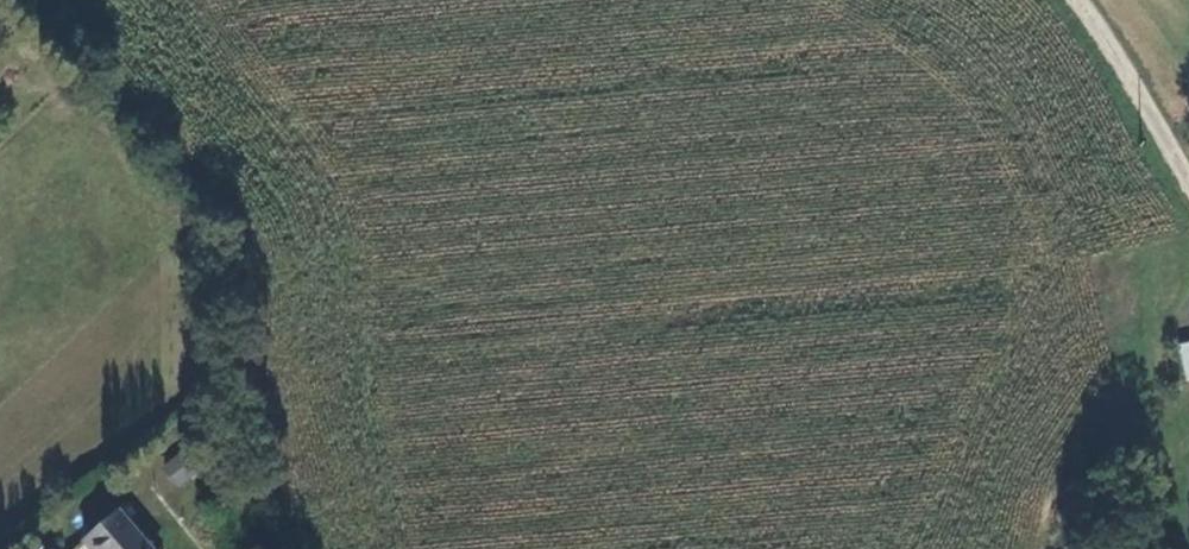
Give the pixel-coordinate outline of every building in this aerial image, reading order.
[(181,485),(196,463),(177,450),(162,472),(181,485)] [(86,548),(148,548),(114,513),(82,544),(86,548)]
